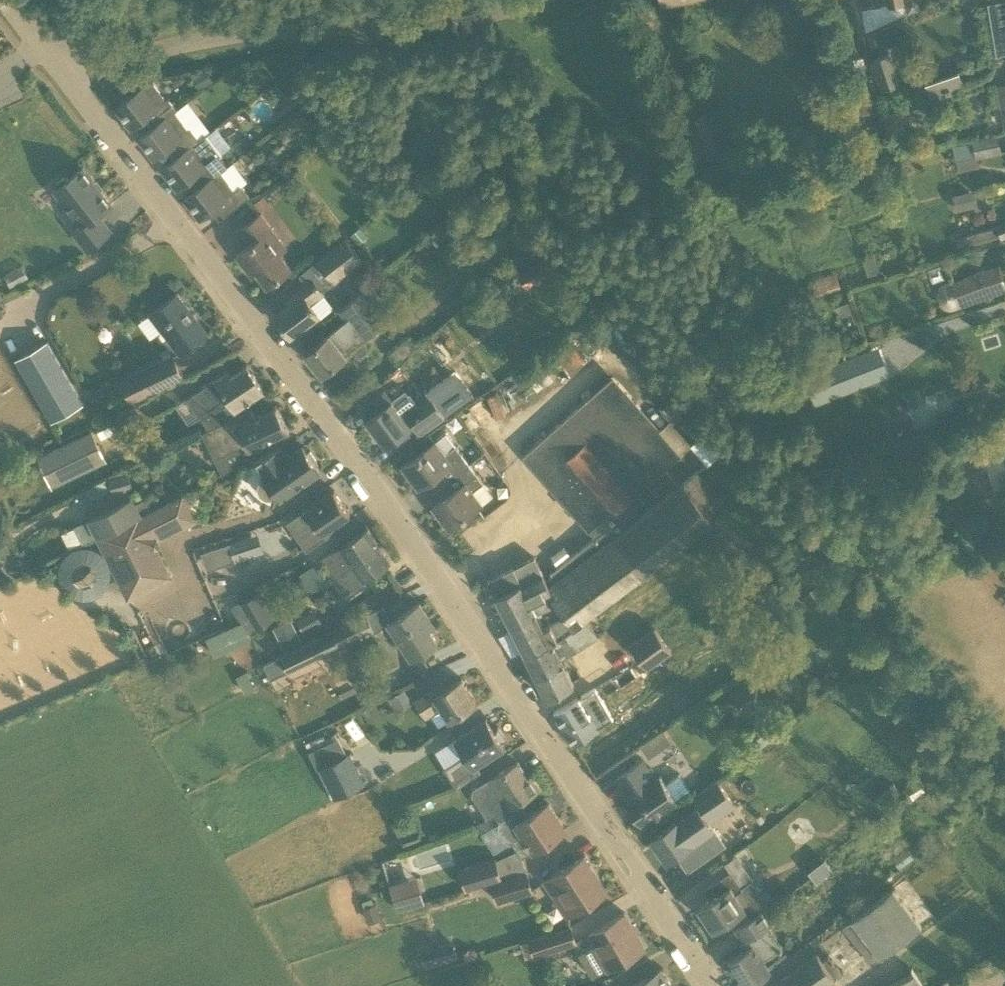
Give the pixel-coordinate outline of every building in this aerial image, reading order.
[(904,2),(904,0),(887,0),(889,6),(883,7),(885,19),(907,14),(904,2)] [(94,30),(109,23),(104,13),(102,13),(89,20),(94,30)] [(900,83),(890,52),(870,59),(881,89),(900,83)] [(193,76),(199,88),(214,80),(207,68),(193,76)] [(931,96),(965,84),(960,69),(917,84),(921,95),(929,93),(931,96)] [(132,126),(143,118),(149,114),(156,123),(156,124),(175,109),(176,110),(178,108),(169,97),(167,98),(152,78),(150,80),(147,77),(135,86),(137,90),(116,105),(132,126)] [(303,113),(311,122),(323,113),(315,103),(303,113)] [(200,138),(200,137),(192,127),(190,128),(176,110),(175,109),(156,124),(156,123),(139,136),(155,157),(172,144),(179,154),(200,138)] [(221,170),(228,166),(220,155),(222,153),(206,133),(200,137),(200,138),(179,154),(162,166),(178,187),(195,174),(202,184),(221,170)] [(973,139),(974,141),(976,154),(976,155),(982,154),(1001,150),(998,134),(973,139)] [(974,141),(953,145),(955,158),(957,158),(976,154),(974,141)] [(75,230),(89,248),(112,231),(98,213),(112,202),(84,166),(69,178),(68,177),(64,176),(58,181),(57,185),(58,186),(56,188),(84,223),(75,230)] [(235,189),(221,170),(202,184),(185,196),(201,217),(218,204),(226,215),(250,195),(242,184),(235,189)] [(953,193),(956,209),(971,206),(967,190),(953,193)] [(251,261),(263,277),(268,284),(291,267),(280,251),(287,246),(262,213),(242,228),(253,242),(237,254),(246,265),(251,261)] [(1004,235),(1004,222),(996,225),(997,226),(963,235),(966,245),(1000,236),(1001,236),(1004,235)] [(335,281),(363,259),(345,237),(317,259),(335,281)] [(548,276),(547,273),(557,267),(549,253),(539,259),(519,270),(528,287),(548,276)] [(959,305),(1004,290),(996,267),(951,282),(945,285),(944,285),(943,286),(942,287),(941,288),(940,289),(939,290),(939,291),(939,292),(938,293),(938,295),(938,296),(938,298),(939,299),(939,300),(939,301),(940,302),(941,303),(941,304),(942,304),(942,305),(943,305),(944,306),(945,306),(945,307),(946,307),(947,307),(948,308),(949,308),(950,308),(951,308),(952,308),(953,308),(959,305)] [(311,302),(324,292),(314,279),(288,298),(291,303),(277,314),(292,334),(320,313),(311,302)] [(340,308),(364,337),(389,316),(365,288),(340,308)] [(152,311),(169,334),(181,350),(208,330),(178,292),(152,311)] [(323,372),(338,360),(348,352),(341,343),(344,340),(335,329),(306,352),(323,372)] [(16,359),(51,422),(83,404),(47,342),(16,359)] [(869,349),(809,372),(820,400),(880,377),(869,349)] [(133,399),(165,382),(183,374),(174,354),(123,379),(133,399)] [(201,431),(241,411),(238,406),(265,388),(248,363),(231,374),(227,369),(216,377),(217,377),(197,390),(209,408),(193,419),(201,431)] [(612,515),(629,500),(683,453),(614,375),(523,455),(589,530),(590,529),(609,512),(612,515)] [(461,378),(434,398),(446,413),(446,414),(473,394),(475,392),(463,376),(461,378)] [(387,442),(403,430),(412,424),(411,424),(414,422),(422,432),(446,414),(434,398),(421,409),(405,388),(391,399),(384,389),(372,399),(379,409),(368,417),(387,442)] [(249,447),(273,435),(290,427),(291,427),(277,406),(276,407),(256,417),(251,408),(242,412),(241,411),(201,431),(214,458),(247,442),(249,447)] [(90,432),(38,456),(50,483),(103,459),(90,432)] [(470,463),(456,444),(447,432),(436,441),(436,440),(403,464),(420,486),(449,464),(456,473),(470,463)] [(289,456),(283,448),(281,445),(255,457),(267,474),(262,478),(259,482),(259,484),(258,486),(258,488),(259,490),(261,494),(264,496),(266,497),(268,498),(270,498),(272,498),(276,496),(280,493),(281,495),(303,479),(320,468),(315,461),(318,460),(311,449),(308,451),(304,445),(291,454),(289,456)] [(473,490),(484,482),(470,463),(456,473),(464,483),(434,505),(450,527),(482,503),(473,490)] [(699,471),(683,483),(711,519),(727,507),(699,471)] [(109,477),(113,493),(132,488),(129,472),(109,477)] [(535,556),(489,580),(497,595),(526,653),(527,653),(564,635),(586,618),(617,594),(713,522),(711,519),(683,483),(682,481),(640,514),(629,500),(612,515),(609,512),(590,529),(596,537),(551,571),(552,573),(545,577),(543,571),(535,556)] [(84,508),(95,503),(93,499),(87,487),(77,492),(84,508)] [(337,527),(334,523),(351,512),(335,489),(307,508),(307,509),(291,519),(300,533),(297,535),(307,548),(337,527)] [(157,535),(164,538),(198,520),(184,492),(142,513),(94,537),(127,599),(171,575),(154,543),(157,535)] [(94,537),(142,513),(132,495),(85,519),(94,537)] [(320,559),(332,576),(339,572),(343,578),(347,575),(347,574),(357,567),(354,563),(381,545),(368,526),(341,545),(345,551),(336,557),(332,551),(320,559)] [(206,571),(253,556),(247,536),(199,551),(206,571)] [(392,560),(381,545),(354,563),(357,567),(347,574),(347,575),(343,578),(339,572),(332,576),(336,582),(337,582),(346,595),(367,580),(365,578),(392,560)] [(367,586),(371,601),(398,593),(394,578),(367,586)] [(257,592),(240,603),(257,630),(274,619),(257,592)] [(222,626),(221,602),(188,603),(189,627),(222,626)] [(420,602),(389,622),(412,658),(438,641),(423,618),(428,615),(420,602)] [(313,612),(298,621),(303,630),(318,622),(313,612)] [(350,643),(375,631),(367,613),(342,625),(350,643)] [(291,617),(273,626),(284,648),(302,639),(291,617)] [(598,635),(596,632),(586,618),(564,635),(527,653),(549,698),(574,683),(562,657),(576,651),(598,635)] [(648,667),(664,656),(671,650),(654,627),(631,645),(648,667)] [(319,656),(311,640),(265,663),(273,677),(287,670),(288,672),(319,656)] [(414,660),(391,674),(397,683),(420,669),(414,660)] [(450,718),(460,711),(477,700),(462,677),(448,686),(445,681),(416,700),(426,715),(441,705),(450,718)] [(389,697),(397,711),(413,701),(405,688),(389,697)] [(596,697),(585,704),(580,696),(554,712),(574,744),(599,729),(596,724),(608,717),(596,697)] [(487,716),(466,730),(457,736),(468,753),(446,767),(458,785),(481,770),(475,762),(505,743),(503,740),(507,737),(499,725),(495,728),(487,716)] [(647,755),(671,740),(662,726),(638,741),(647,755)] [(349,752),(318,768),(334,799),(365,783),(349,752)] [(678,799),(677,797),(690,789),(679,774),(667,782),(661,774),(656,777),(642,758),(617,775),(631,795),(626,798),(643,823),(678,799)] [(518,761),(475,788),(474,793),(491,819),(500,813),(503,818),(506,816),(518,808),(515,803),(539,787),(531,774),(528,776),(518,761)] [(735,804),(724,788),(718,779),(693,796),(699,804),(652,836),(668,858),(694,840),(687,829),(706,815),(710,822),(735,804)] [(506,816),(503,818),(500,820),(498,828),(505,839),(513,841),(523,856),(562,831),(566,828),(549,801),(529,815),(523,805),(518,808),(506,816)] [(426,840),(422,827),(421,827),(398,835),(402,849),(426,840)] [(591,871),(595,869),(585,854),(545,880),(552,892),(560,887),(574,909),(567,914),(568,915),(604,892),(591,871)] [(807,869),(816,882),(833,870),(824,857),(807,869)] [(498,876),(493,860),(493,858),(457,869),(462,887),(498,876)] [(743,888),(742,887),(731,870),(706,887),(713,897),(700,906),(714,928),(737,913),(743,921),(743,922),(772,899),(767,891),(745,906),(736,892),(743,888)] [(496,902),(514,896),(533,890),(527,871),(490,882),(496,902)] [(413,879),(390,886),(397,909),(420,902),(413,879)] [(922,926),(910,910),(894,888),(844,925),(873,963),(922,926)] [(774,921),(766,909),(775,903),(772,899),(743,922),(743,921),(735,926),(748,946),(728,959),(746,985),(771,969),(764,958),(782,946),(768,924),(774,921)] [(366,907),(365,908),(370,921),(383,916),(377,903),(375,904),(366,907)] [(590,931),(597,942),(579,953),(593,977),(611,967),(645,947),(625,911),(590,931)] [(529,939),(534,955),(576,941),(571,926),(529,939)] [(426,968),(440,964),(459,958),(454,940),(435,945),(421,949),(426,968)] [(831,957),(829,954),(823,959),(818,952),(771,985),(826,985),(843,973),(831,957)] [(661,967),(634,985),(632,985),(673,985),(661,967)]
